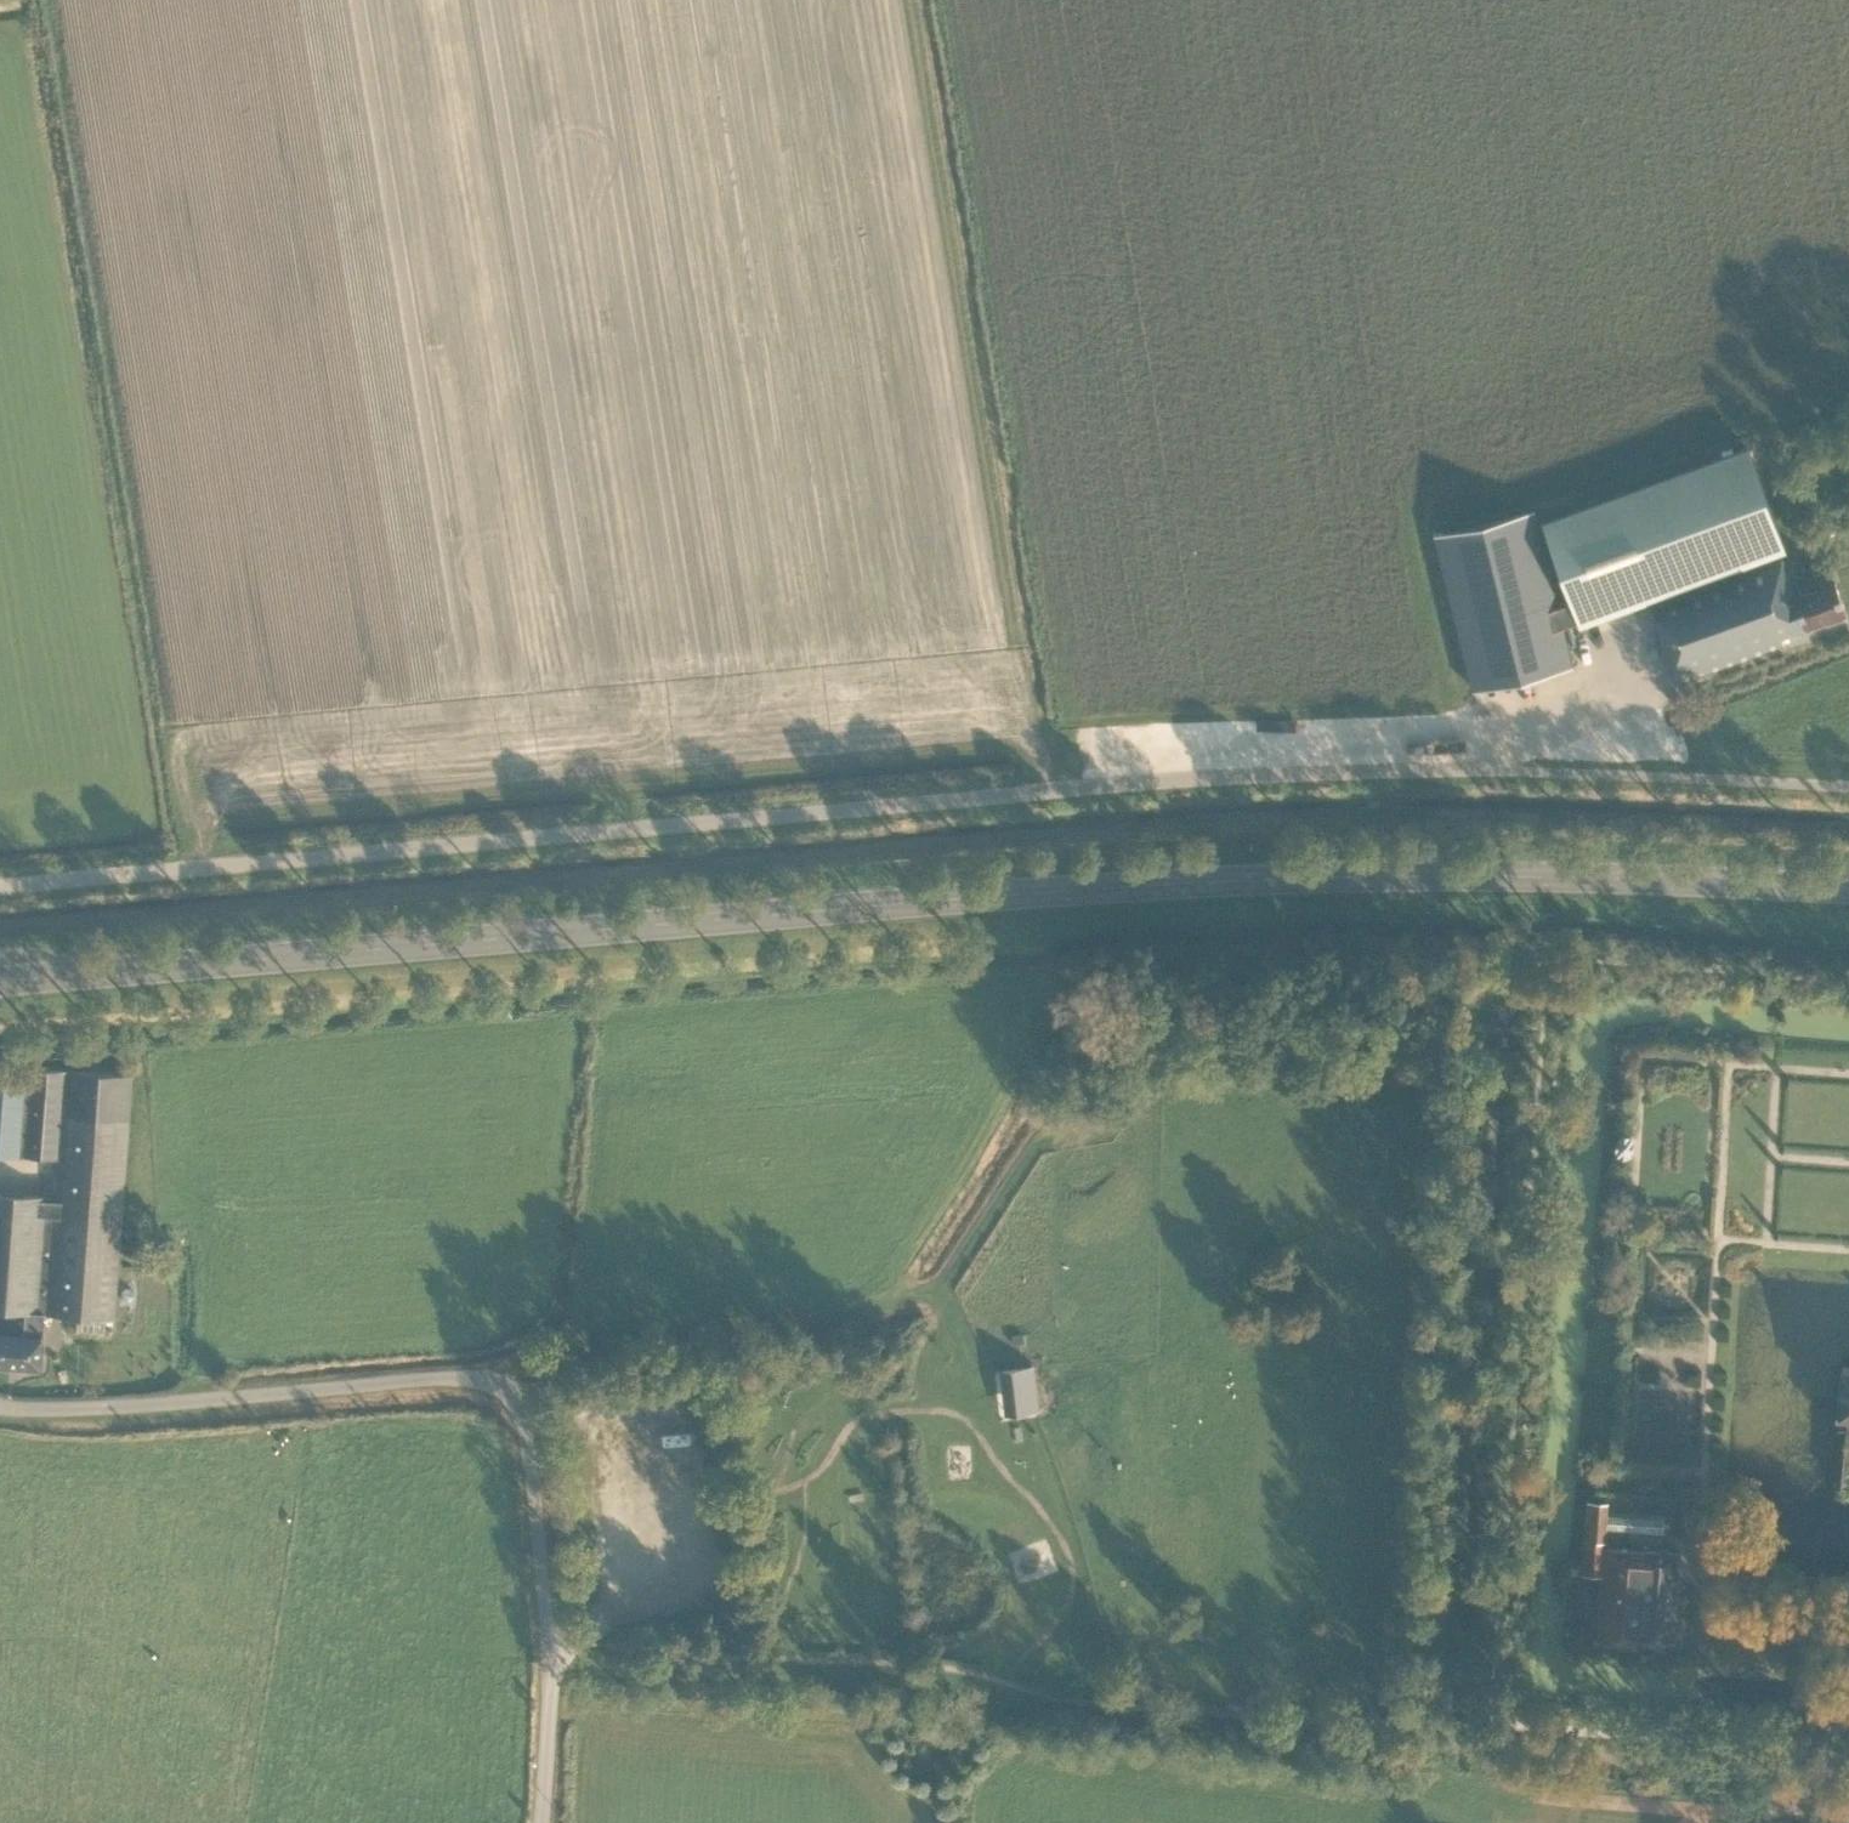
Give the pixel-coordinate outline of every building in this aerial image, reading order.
[(1475,687),(1574,663),(1563,622),(1579,618),(1581,624),(1788,549),(1750,444),(1543,519),(1573,600),(1559,604),(1535,509),(1437,533),(1475,687)] [(1783,556),(1652,603),(1681,679),(1784,641),(1782,635),(1807,625),(1808,627),(1827,619),(1828,622),(1845,616),(1844,613),(1848,612),(1836,580),(1797,595),(1783,556)] [(57,1156),(54,1194),(0,1190),(0,1363),(40,1366),(42,1334),(44,1312),(114,1317),(132,1072),(26,1065),(25,1081),(0,1079),(0,1152),(57,1156)] [(1631,1152),(1632,1135),(1620,1134),(1620,1139),(1618,1139),(1618,1147),(1619,1147),(1619,1151),(1631,1152)] [(1034,1365),(1003,1368),(1007,1398),(1037,1394),(1034,1365)] [(1843,1366),(1840,1413),(1848,1413),(1848,1366),(1843,1366)] [(1675,1639),(1682,1550),(1646,1547),(1646,1548),(1607,1545),(1608,1527),(1664,1531),(1665,1517),(1609,1512),(1610,1500),(1587,1498),(1581,1573),(1589,1573),(1604,1573),(1598,1640),(1638,1643),(1639,1636),(1675,1639)]
